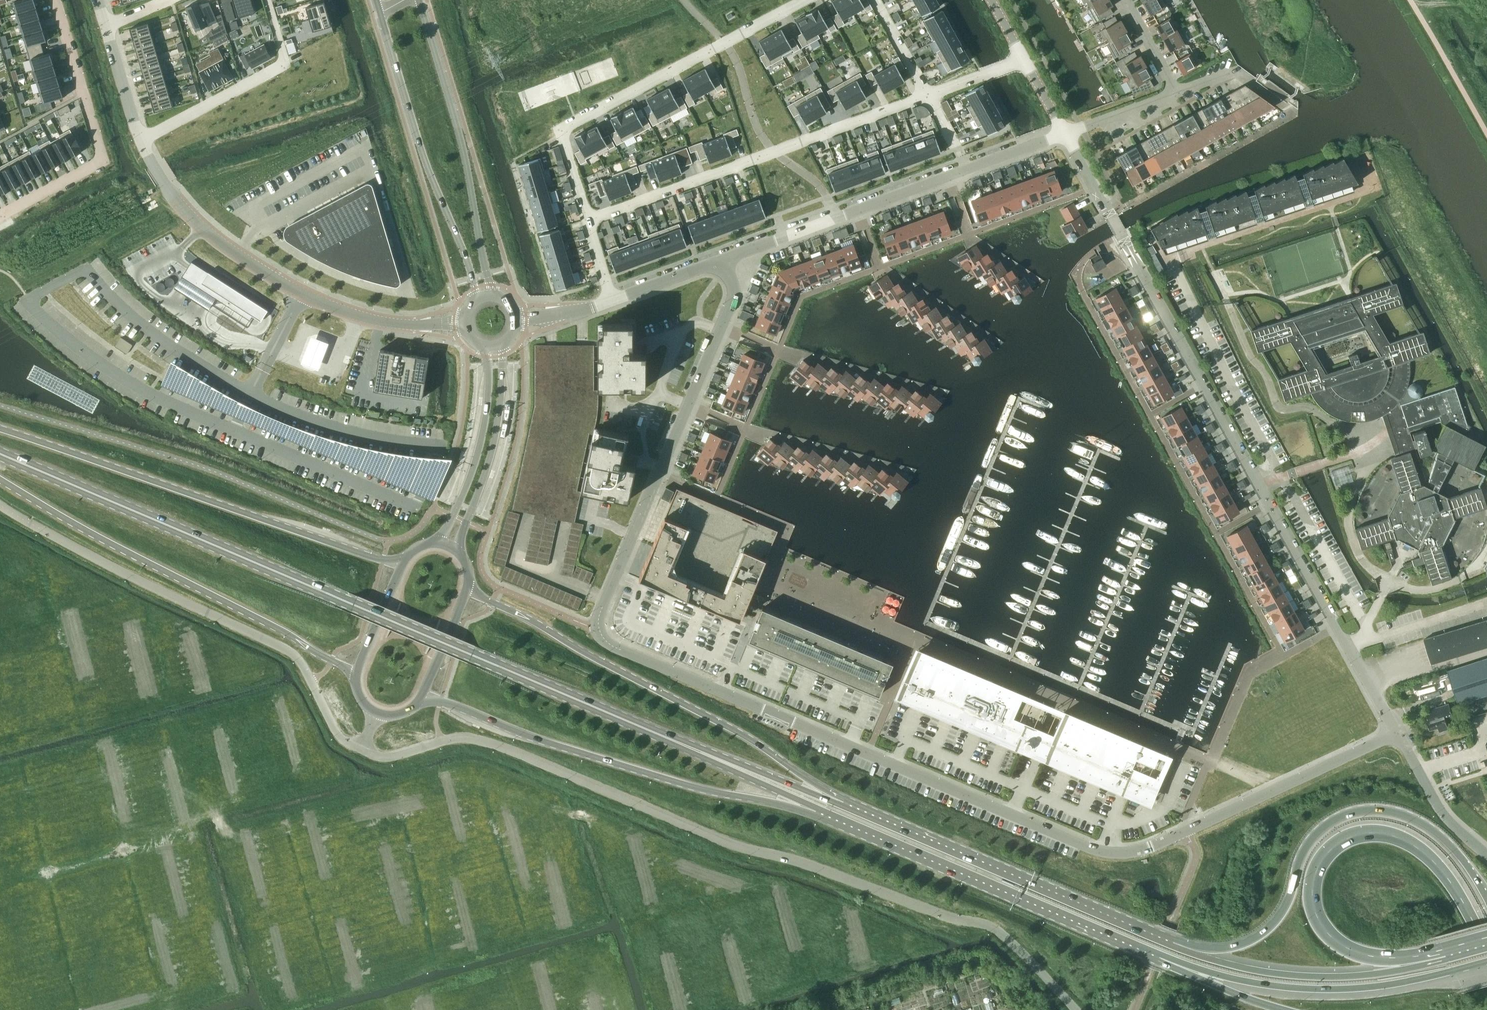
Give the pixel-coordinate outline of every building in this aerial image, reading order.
[(13,2),(16,13),(37,7),(35,2),(35,0),(20,0),(13,2)] [(238,18),(255,12),(251,0),(233,0),(238,18)] [(306,7),(310,19),(328,13),(324,0),(316,0),(317,4),(306,7)] [(838,13),(842,20),(853,14),(845,0),(834,0),(831,1),(838,13)] [(853,14),(864,8),(865,7),(861,0),(845,0),(853,14)] [(864,8),(867,12),(873,8),(868,0),(861,0),(865,7),(864,8)] [(936,0),(927,0),(916,6),(922,16),(940,6),(936,0)] [(1109,0),(1097,0),(1088,5),(1090,8),(1087,10),(1094,23),(1113,12),(1112,12),(1108,5),(1111,4),(1111,3),(1109,0)] [(1155,19),(1167,13),(1160,0),(1147,0),(1142,3),(1150,16),(1153,14),(1155,19)] [(230,1),(222,3),(227,21),(236,18),(230,1)] [(200,10),(197,2),(185,8),(195,31),(217,22),(210,6),(200,10)] [(37,7),(16,13),(19,24),(40,18),(37,7)] [(817,34),(817,33),(828,28),(828,27),(825,20),(818,9),(817,9),(816,8),(806,14),(806,15),(817,34)] [(922,20),(927,31),(947,20),(942,9),(922,20)] [(328,13),(310,19),(313,31),(331,26),(332,25),(328,13)] [(842,20),(838,13),(832,16),(838,27),(844,24),(842,20)] [(1155,25),(1162,38),(1177,30),(1167,13),(1155,19),(1158,24),(1155,25)] [(211,40),(227,33),(222,14),(216,16),(218,21),(220,25),(208,34),(211,40)] [(802,33),(808,44),(820,38),(817,33),(817,34),(806,15),(805,16),(804,14),(796,19),(797,20),(795,21),(802,33)] [(1106,38),(1108,41),(1126,30),(1121,22),(1119,23),(1115,16),(1103,22),(1106,28),(1099,31),(1103,39),(1106,38)] [(828,27),(828,28),(830,32),(836,28),(830,17),(825,20),(828,27)] [(40,18),(19,24),(23,36),(43,30),(40,18)] [(947,20),(927,31),(933,41),(953,30),(947,20)] [(130,28),(133,39),(151,33),(148,23),(130,28)] [(782,56),(793,50),(788,40),(781,29),(770,35),(782,56)] [(43,30),(23,36),(26,47),(28,53),(43,48),(41,42),(43,42),(47,41),(43,30)] [(237,30),(230,33),(232,39),(239,36),(237,30)] [(958,39),(953,30),(933,41),(935,40),(940,49),(936,51),(936,52),(958,40),(958,39)] [(1131,39),(1126,30),(1108,41),(1109,44),(1107,45),(1114,59),(1133,48),(1132,47),(1132,48),(1128,40),(1130,39),(1131,39)] [(1186,48),(1177,30),(1162,38),(1169,51),(1172,50),(1175,55),(1186,48)] [(154,43),(151,33),(133,39),(136,49),(154,43)] [(808,44),(802,33),(796,36),(802,47),(808,44)] [(226,34),(220,37),(223,43),(229,40),(226,34)] [(770,35),(759,41),(765,53),(771,64),(783,58),(782,56),(770,35)] [(788,40),(793,50),(794,52),(800,49),(794,37),(788,40)] [(964,50),(958,40),(936,52),(942,62),(964,50)] [(157,54),(154,43),(136,49),(139,59),(157,54)] [(251,65),(252,67),(271,57),(264,45),(245,55),(245,53),(240,56),(240,57),(246,68),(251,65)] [(43,48),(28,53),(29,58),(33,69),(32,70),(54,64),(50,52),(44,54),(43,48)] [(202,61),(207,69),(200,72),(210,90),(232,78),(223,61),(224,60),(218,48),(210,53),(212,56),(202,61)] [(1196,67),(1186,48),(1175,55),(1178,59),(1175,61),(1182,74),(1196,67)] [(970,60),(964,50),(942,62),(948,72),(970,60)] [(1134,51),(1116,62),(1123,75),(1126,73),(1127,76),(1146,66),(1141,57),(1141,58),(1139,59),(1135,52),(1134,51)] [(771,64),(765,53),(760,56),(766,67),(771,64)] [(161,64),(157,54),(139,59),(142,70),(161,64)] [(805,68),(810,65),(805,56),(800,59),(805,68)] [(904,66),(898,56),(892,59),(895,64),(898,70),(904,66)] [(922,60),(924,63),(919,66),(919,67),(927,63),(925,58),(922,60)] [(54,64),(32,70),(35,81),(57,75),(54,64)] [(164,74),(161,64),(142,70),(145,80),(164,74)] [(898,70),(895,64),(884,70),(894,88),(905,82),(898,70)] [(805,68),(809,74),(815,71),(811,65),(805,68)] [(1150,75),(1151,75),(1146,66),(1127,76),(1129,79),(1126,81),(1133,94),(1154,86),(1152,83),(1148,76),(1150,75)] [(715,87),(712,80),(705,68),(694,74),(704,93),(715,87)] [(894,88),(884,70),(873,76),(876,82),(883,94),(894,88)] [(873,76),(870,71),(864,74),(870,85),(876,82),(873,76)] [(861,87),(866,84),(860,72),(854,75),(861,87)] [(167,85),(164,74),(145,80),(148,90),(167,85)] [(682,80),(689,92),(692,99),(693,99),(704,93),(694,74),(682,80)] [(57,75),(35,81),(35,82),(36,81),(40,92),(60,86),(57,75)] [(861,87),(854,75),(844,81),(856,103),(867,97),(861,87)] [(715,87),(717,91),(723,88),(717,77),(712,80),(715,87)] [(844,81),(833,87),(839,99),(845,109),(856,103),(844,81)] [(967,107),(989,94),(983,84),(961,96),(967,107)] [(170,95),(167,85),(148,90),(151,101),(170,95)] [(1245,85),(1239,88),(1240,89),(1255,116),(1255,117),(1274,106),(1275,106),(1274,106),(1257,93),(1253,90),(1252,90),(1245,85)] [(60,86),(40,92),(43,103),(64,97),(60,86)] [(669,87),(658,93),(670,116),(682,110),(676,99),(669,87)] [(821,101),(827,98),(820,87),(815,90),(821,101)] [(839,99),(833,87),(827,91),(833,102),(839,99)] [(1240,89),(1230,94),(1245,121),(1255,116),(1240,89)] [(821,101),(815,90),(804,96),(816,118),(827,112),(821,101)] [(692,99),(689,92),(683,95),(689,106),(695,103),(693,99),(692,99)] [(646,99),(653,111),(659,123),(670,116),(658,93),(646,99)] [(994,105),(989,94),(967,107),(972,117),(994,105)] [(1230,94),(1221,99),(1236,127),(1245,121),(1230,94)] [(151,101),(155,112),(173,107),(170,95),(151,101)] [(681,96),(676,99),(682,110),(687,107),(681,96)] [(816,118),(804,96),(793,102),(799,114),(805,124),(816,118)] [(940,103),(942,109),(949,105),(946,99),(940,103)] [(1221,99),(1211,105),(1226,132),(1236,127),(1221,99)] [(799,114),(793,102),(787,105),(794,117),(799,114)] [(68,104),(58,110),(60,115),(71,110),(68,104)] [(1000,115),(994,105),(972,117),(978,127),(1000,115)] [(1211,105),(1202,110),(1217,137),(1226,132),(1211,105)] [(633,106),(622,112),(634,136),(646,130),(639,118),(633,106)] [(1202,110),(1192,115),(1207,142),(1217,137),(1202,110)] [(611,117),(617,129),(624,141),(634,136),(622,112),(621,111),(611,117)] [(653,126),(659,123),(653,111),(647,114),(653,126)] [(921,124),(921,123),(932,119),(930,114),(919,118),(918,114),(908,118),(911,127),(921,124)] [(639,118),(646,130),(651,127),(645,115),(639,118)] [(978,127),(982,125),(988,135),(1006,125),(1000,115),(978,127)] [(1192,115),(1183,120),(1198,148),(1207,142),(1192,115)] [(1183,120),(1173,126),(1188,153),(1198,148),(1183,120)] [(597,126),(586,131),(597,153),(608,147),(603,137),(597,126)] [(1173,126),(1164,131),(1179,158),(1188,153),(1173,126)] [(70,129),(60,134),(72,157),(82,151),(80,148),(81,147),(75,136),(74,137),(70,129)] [(612,132),(618,144),(624,141),(617,129),(612,132)] [(597,153),(586,131),(585,130),(575,136),(576,137),(574,138),(580,150),(585,159),(586,159),(597,153)] [(933,130),(922,134),(931,156),(941,152),(933,130)] [(724,136),(713,140),(720,159),(732,154),(730,149),(737,146),(733,137),(731,131),(723,134),(724,136)] [(1164,131),(1155,136),(1170,163),(1179,158),(1164,131)] [(60,137),(51,142),(62,162),(72,157),(60,134),(59,135),(60,137)] [(609,134),(603,137),(608,147),(609,149),(615,146),(609,134)] [(912,137),(920,160),(931,156),(922,134),(923,138),(914,142),(912,137)] [(1155,136),(1145,141),(1160,168),(1170,163),(1155,136)] [(912,137),(902,141),(910,164),(920,160),(912,137)] [(50,140),(40,145),(51,167),(62,162),(51,142),(50,140)] [(702,141),(694,144),(696,150),(700,160),(707,157),(709,163),(720,159),(713,140),(703,144),(702,141)] [(902,141),(891,145),(900,167),(910,164),(902,141)] [(1145,141),(1136,147),(1151,174),(1160,168),(1145,141)] [(30,150),(29,151),(41,173),(51,167),(40,145),(39,145),(41,150),(32,155),(30,150)] [(889,171),(900,167),(891,145),(881,149),(889,171)] [(687,147),(680,149),(686,165),(692,163),(687,147)] [(1136,147),(1126,152),(1141,179),(1151,174),(1136,147)] [(663,156),(670,177),(682,173),(680,167),(686,165),(680,149),(663,156)] [(587,161),(586,159),(585,159),(580,150),(575,153),(581,164),(587,161)] [(876,176),(886,172),(878,150),(867,154),(876,176)] [(29,151),(19,156),(31,178),(41,173),(29,151)] [(1132,184),(1141,179),(1126,152),(1117,157),(1132,184)] [(857,158),(865,180),(876,176),(867,154),(868,159),(859,162),(857,158)] [(18,157),(9,161),(21,184),(31,178),(19,156),(18,157)] [(670,177),(663,156),(644,163),(647,169),(650,178),(657,176),(659,182),(670,177)] [(519,165),(522,176),(544,169),(540,158),(519,165)] [(865,180),(857,158),(847,161),(855,184),(865,180)] [(1176,249),(1178,248),(1208,238),(1206,233),(1213,231),(1215,236),(1305,206),(1303,201),(1311,198),(1312,203),(1313,203),(1312,197),(1357,182),(1344,159),(1303,173),(1295,176),(1254,189),(1246,192),(1205,205),(1198,208),(1167,218),(1152,227),(1150,228),(1160,245),(1161,247),(1175,243),(1175,244),(1176,249)] [(0,166),(0,169),(1,171),(11,189),(12,188),(21,184),(9,161),(0,166)] [(855,184),(847,161),(836,165),(845,188),(855,184)] [(566,171),(564,164),(557,166),(559,173),(566,171)] [(834,191),(845,188),(836,165),(826,169),(834,191)] [(631,168),(633,174),(639,172),(637,166),(631,168)] [(1009,178),(1016,176),(1013,166),(1006,168),(1009,178)] [(631,168),(613,175),(620,196),(632,192),(630,186),(637,183),(633,174),(631,168)] [(525,187),(545,181),(542,170),(544,170),(544,169),(522,176),(525,187)] [(1,194),(11,189),(1,171),(0,172),(0,193),(1,194)] [(1054,171),(1044,175),(1051,194),(1061,191),(1054,171)] [(602,179),(594,181),(597,187),(600,197),(607,195),(609,200),(620,196),(613,175),(612,175),(613,177),(603,181),(602,179)] [(1041,198),(1051,194),(1044,175),(1033,178),(1041,198)] [(1041,198),(1033,178),(1023,182),(1030,202),(1041,198)] [(548,191),(545,181),(525,187),(529,198),(550,191),(548,191)] [(1020,206),(1030,202),(1023,182),(1013,186),(1020,206)] [(365,184),(295,221),(310,250),(308,254),(319,260),(331,266),(339,270),(347,273),(361,278),(370,280),(378,283),(394,287),(396,286),(397,286),(399,285),(400,284),(400,283),(400,282),(400,280),(372,187),(371,185),(370,184),(369,183),(368,183),(366,183),(365,184)] [(1020,206),(1013,186),(1003,190),(1010,210),(1020,206)] [(1000,213),(1010,210),(1003,190),(992,194),(1000,213)] [(554,202),(550,191),(529,198),(532,209),(554,202)] [(1000,213),(992,194),(982,197),(989,217),(1000,213)] [(979,221),(989,217),(982,197),(972,201),(979,221)] [(756,220),(766,217),(759,199),(749,203),(756,220)] [(554,203),(554,202),(532,209),(535,220),(555,214),(551,203),(554,203)] [(756,220),(749,203),(739,206),(745,224),(756,220)] [(1069,238),(1086,229),(1072,204),(1061,210),(1069,222),(1062,226),(1069,238)] [(745,224),(739,206),(729,210),(735,228),(745,224)] [(735,228),(728,210),(718,214),(725,232),(735,228)] [(943,212),(933,216),(940,236),(951,232),(943,212)] [(555,214),(535,220),(539,231),(558,225),(555,214)] [(725,232),(718,214),(708,218),(715,235),(725,232)] [(930,239),(940,236),(933,216),(923,219),(930,239)] [(708,218),(698,221),(704,239),(715,235),(708,218)] [(912,223),(920,243),(930,239),(923,219),(912,223)] [(704,239),(698,221),(688,225),(694,243),(704,239)] [(669,227),(677,249),(687,246),(679,223),(669,227)] [(909,247),(920,243),(912,223),(902,227),(909,247)] [(669,227),(658,231),(667,253),(677,249),(669,227)] [(892,231),(899,251),(909,247),(902,227),(892,231)] [(540,234),(543,246),(562,240),(559,229),(540,234)] [(658,231),(648,235),(656,257),(667,253),(658,231)] [(889,254),(899,251),(892,231),(881,235),(889,254)] [(649,237),(639,241),(646,261),(656,257),(648,235),(649,237)] [(543,246),(546,257),(566,251),(562,240),(543,246)] [(630,246),(629,244),(628,244),(636,265),(646,261),(639,241),(638,241),(639,243),(630,246)] [(618,246),(617,246),(626,268),(636,265),(628,244),(619,248),(618,246)] [(843,249),(850,269),(860,265),(853,245),(843,249)] [(958,256),(965,268),(987,254),(987,253),(982,257),(975,245),(958,256)] [(626,268),(617,246),(607,250),(615,272),(626,268)] [(850,269),(843,249),(833,253),(840,272),(850,269)] [(566,251),(546,257),(550,268),(569,262),(566,251)] [(1099,252),(1089,258),(1096,270),(1106,265),(1099,252)] [(840,272),(833,253),(822,256),(830,276),(840,272)] [(977,276),(1000,262),(999,261),(994,265),(987,254),(965,268),(966,268),(971,265),(977,276)] [(1395,282),(1392,284),(1376,255),(1372,256),(1372,258),(1375,257),(1391,284),(1251,330),(1236,303),(1238,302),(1237,301),(1234,302),(1250,330),(1257,352),(1261,351),(1277,379),(1284,401),(1310,392),(1311,394),(1312,396),(1314,398),(1315,401),(1317,403),(1319,405),(1321,407),(1323,409),(1325,411),(1328,412),(1330,414),(1333,415),(1335,417),(1338,418),(1340,419),(1343,420),(1346,420),(1349,421),(1352,421),(1354,422),(1357,422),(1360,422),(1363,421),(1365,421),(1368,420),(1371,420),(1373,419),(1376,418),(1378,417),(1381,416),(1383,415),(1386,413),(1399,455),(1390,458),(1401,492),(1399,492),(1387,515),(1388,518),(1354,529),(1361,548),(1394,537),(1395,540),(1398,539),(1417,549),(1418,551),(1420,551),(1431,584),(1451,577),(1440,544),(1442,543),(1454,520),(1453,518),(1486,507),(1480,487),(1447,498),(1446,496),(1437,491),(1442,481),(1451,462),(1453,459),(1473,469),(1485,445),(1482,443),(1478,441),(1480,436),(1471,431),(1468,437),(1465,435),(1470,426),(1467,425),(1454,387),(1432,394),(1420,398),(1419,397),(1420,396),(1421,396),(1421,395),(1422,394),(1422,393),(1423,392),(1423,391),(1423,390),(1423,389),(1422,388),(1422,387),(1421,386),(1421,385),(1420,384),(1419,384),(1418,383),(1417,383),(1416,383),(1415,383),(1414,383),(1413,384),(1412,384),(1411,385),(1410,386),(1409,387),(1407,386),(1407,383),(1408,381),(1409,378),(1409,376),(1409,373),(1409,370),(1409,368),(1409,365),(1409,362),(1408,360),(1430,353),(1423,331),(1419,332),(1403,304),(1395,282)] [(830,276),(822,256),(812,260),(819,280),(830,276)] [(819,280),(812,260),(802,264),(809,284),(819,280)] [(192,261),(182,277),(250,321),(253,316),(257,318),(263,308),(192,261)] [(569,262),(550,268),(553,279),(572,273),(569,262)] [(1006,273),(1000,262),(977,276),(978,276),(983,273),(989,284),(1012,270),(1011,269),(1006,273)] [(809,284),(802,264),(781,272),(782,274),(781,275),(794,289),(809,284)] [(995,281),(1002,292),(1024,278),(1023,277),(1018,281),(1012,270),(989,284),(990,284),(995,281)] [(572,273),(553,279),(556,290),(576,284),(572,273)] [(773,286),(792,294),(794,289),(781,275),(780,276),(778,275),(773,286)] [(886,275),(875,282),(869,286),(876,297),(898,283),(893,286),(886,275)] [(1002,292),(1007,289),(1014,300),(1031,289),(1024,278),(1002,292)] [(905,294),(898,283),(876,297),(877,298),(882,295),(888,305),(910,291),(905,294)] [(792,294),(773,286),(769,296),(788,304),(792,294)] [(1096,298),(1101,308),(1120,298),(1115,288),(1096,298)] [(894,303),(901,313),(922,299),(917,302),(910,291),(888,305),(889,306),(894,303)] [(784,314),(788,304),(769,296),(765,305),(784,314)] [(1125,307),(1120,298),(1101,308),(1107,318),(1125,307)] [(901,313),(901,314),(906,311),(913,321),(935,307),(929,310),(922,299),(901,313)] [(784,314),(765,305),(760,315),(780,324),(784,314)] [(942,318),(935,307),(913,321),(913,322),(918,318),(925,329),(947,315),(942,318)] [(1125,307),(1107,318),(1112,327),(1130,317),(1125,307)] [(742,310),(739,318),(751,323),(754,315),(749,312),(742,310)] [(775,334),(780,324),(760,315),(756,326),(775,334)] [(930,327),(937,337),(959,324),(959,323),(954,326),(947,315),(925,329),(925,330),(930,327)] [(1136,326),(1130,317),(1112,327),(1117,337),(1136,326)] [(598,324),(598,388),(646,388),(646,353),(633,353),(633,324),(598,324)] [(942,335),(949,345),(971,331),(966,334),(959,324),(937,337),(937,338),(942,335)] [(1136,326),(1117,337),(1122,346),(1141,336),(1136,326)] [(954,343),(961,353),(983,339),(978,342),(971,331),(949,345),(949,346),(954,343)] [(311,335),(301,361),(320,369),(330,342),(311,335)] [(1146,345),(1141,336),(1122,346),(1128,356),(1146,345)] [(122,338),(121,338),(115,345),(115,346),(125,354),(126,354),(132,347),(132,346),(132,345),(122,338)] [(991,351),(990,350),(983,339),(961,353),(962,354),(967,351),(974,362),(991,351)] [(1146,345),(1128,356),(1133,365),(1152,355),(1146,345)] [(531,425),(513,507),(573,519),(587,446),(593,414),(590,347),(580,347),(551,347),(534,348),(535,400),(531,425)] [(380,349),(374,390),(423,398),(429,357),(380,349)] [(744,354),(740,364),(759,372),(764,362),(744,354)] [(1157,365),(1152,355),(1133,365),(1138,375),(1157,365)] [(163,380),(161,385),(329,457),(434,501),(436,496),(448,468),(452,457),(449,457),(428,456),(397,452),(362,446),(341,441),(336,439),(316,433),(286,422),(258,410),(238,400),(219,390),(201,379),(189,371),(171,360),(169,367),(163,380)] [(803,360),(797,367),(791,375),(801,384),(818,364),(817,363),(813,368),(803,360)] [(755,382),(759,372),(740,364),(736,374),(755,382)] [(827,372),(818,364),(801,384),(805,380),(815,388),(832,368),(831,367),(827,372)] [(1157,365),(1138,375),(1144,384),(1162,374),(1157,365)] [(815,388),(819,383),(829,391),(846,371),(845,371),(841,376),(832,368),(815,388)] [(855,380),(846,371),(829,391),(829,392),(833,387),(843,395),(860,375),(859,375),(855,380)] [(755,382),(736,374),(731,384),(751,392),(755,382)] [(1162,374),(1144,384),(1149,394),(1167,384),(1162,374)] [(847,391),(857,399),(874,379),(873,379),(869,383),(860,375),(843,395),(843,396),(847,391)] [(857,399),(858,399),(861,395),(871,403),(888,383),(887,382),(884,387),(874,379),(857,399)] [(897,391),(888,383),(871,403),(872,403),(875,399),(885,407),(902,387),(901,386),(897,391)] [(751,392),(731,384),(727,394),(747,402),(751,392)] [(1173,393),(1167,384),(1149,394),(1154,403),(1173,393)] [(885,407),(886,407),(889,402),(899,410),(916,390),(915,390),(912,395),(902,387),(885,407)] [(903,406),(913,414),(930,394),(929,394),(925,398),(916,390),(899,410),(900,411),(903,406)] [(742,413),(747,402),(727,394),(723,405),(742,413)] [(914,415),(917,410),(927,418),(940,403),(930,394),(913,414),(914,415)] [(1167,427),(1185,416),(1180,407),(1162,417),(1167,427)] [(1191,426),(1185,416),(1167,427),(1172,436),(1191,426)] [(1196,435),(1191,426),(1172,436),(1178,446),(1196,435)] [(581,490),(628,500),(635,467),(622,464),(629,435),(594,427),(581,490)] [(711,432),(706,443),(726,451),(730,441),(711,432)] [(1196,435),(1178,446),(1183,455),(1201,445),(1196,435)] [(770,438),(764,446),(757,454),(768,463),(784,443),(784,442),(780,447),(770,438)] [(722,461),(726,451),(706,443),(702,453),(722,461)] [(768,463),(772,458),(782,466),(798,446),(794,451),(784,443),(768,463)] [(1207,455),(1201,445),(1183,455),(1188,465),(1207,455)] [(782,466),(782,467),(786,462),(796,470),(812,450),(808,454),(798,446),(782,466)] [(796,470),(796,471),(800,466),(810,474),(826,454),(822,458),(812,450),(796,470)] [(722,461),(702,453),(698,463),(717,471),(722,461)] [(810,474),(814,470),(824,478),(840,458),(840,457),(836,462),(826,454),(810,474)] [(1207,455),(1188,465),(1193,474),(1212,464),(1207,455)] [(824,478),(828,474),(838,482),(854,462),(854,461),(850,466),(840,458),(824,478)] [(838,482),(842,477),(852,485),(868,465),(864,470),(854,462),(838,482)] [(713,481),(717,471),(698,463),(694,473),(713,481)] [(1217,474),(1212,464),(1193,474),(1199,484),(1217,474)] [(852,485),(852,486),(856,481),(866,489),(882,469),(878,473),(868,465),(852,485)] [(866,489),(866,490),(870,485),(880,493),(896,473),(892,477),(882,469),(866,489)] [(880,493),(884,489),(894,497),(907,482),(896,473),(880,493)] [(1217,474),(1199,484),(1204,493),(1222,483),(1217,474)] [(1228,493),(1222,483),(1204,493),(1209,503),(1228,493)] [(717,505),(677,488),(640,575),(639,577),(740,620),(741,618),(741,616),(755,583),(771,545),(778,530),(717,505)] [(1228,493),(1209,503),(1214,512),(1233,502),(1228,493)] [(1238,512),(1233,502),(1214,512),(1220,522),(1238,512)] [(520,514),(509,510),(507,516),(519,519),(520,514)] [(535,513),(534,519),(545,522),(547,516),(535,513)] [(519,519),(507,516),(505,521),(517,525),(519,519)] [(547,516),(545,522),(557,524),(558,518),(547,516)] [(534,519),(533,525),(544,527),(545,522),(534,519)] [(517,525),(505,521),(504,527),(515,531),(517,525)] [(572,521),(571,527),(582,529),(584,524),(572,521)] [(545,522),(544,527),(556,530),(557,524),(545,522)] [(533,525),(531,531),(543,533),(544,527),(533,525)] [(1232,545),(1251,535),(1246,526),(1227,536),(1232,545)] [(515,531),(504,527),(502,533),(514,536),(515,531)] [(544,527),(543,533),(555,536),(556,530),(544,527)] [(571,527),(569,533),(581,535),(582,529),(571,527)] [(531,531),(530,537),(542,539),(543,533),(531,531)] [(514,536),(502,533),(500,539),(512,542),(514,536)] [(543,533),(542,539),(553,542),(555,536),(543,533)] [(569,533),(568,539),(580,541),(581,535),(569,533)] [(1238,555),(1256,545),(1251,535),(1232,545),(1238,555)] [(530,537),(529,543),(540,545),(542,539),(530,537)] [(512,542),(500,539),(499,545),(510,548),(512,542)] [(542,539),(540,545),(552,548),(553,542),(542,539)] [(568,539),(567,545),(579,547),(580,541),(568,539)] [(1389,542),(1383,544),(1386,552),(1387,551),(1390,561),(1394,560),(1391,550),(1392,550),(1389,542)] [(529,543),(527,548),(539,551),(540,545),(529,543)] [(510,548),(499,545),(497,550),(509,554),(510,548)] [(540,545),(539,551),(551,553),(552,548),(540,545)] [(567,545),(566,550),(577,553),(579,547),(567,545)] [(1243,564),(1261,554),(1256,545),(1238,555),(1243,564)] [(527,548),(526,554),(538,557),(539,551),(527,548)] [(509,554),(497,550),(496,556),(507,559),(509,554)] [(566,550),(564,556),(576,559),(577,553),(566,550)] [(539,551),(538,557),(550,559),(551,553),(539,551)] [(526,554),(525,560),(537,563),(538,557),(526,554)] [(1248,574),(1267,564),(1261,554),(1243,564),(1248,574)] [(507,559),(496,556),(494,562),(505,565),(507,559)] [(564,556),(563,562),(575,565),(576,559),(564,556)] [(538,557),(537,563),(548,565),(550,559),(538,557)] [(563,562),(562,568),(574,571),(575,565),(563,562)] [(1253,583),(1272,573),(1267,564),(1248,574),(1253,583)] [(511,568),(505,565),(501,576),(506,579),(511,568)] [(577,565),(572,576),(578,579),(583,568),(577,565)] [(511,568),(506,579),(512,581),(516,570),(511,568)] [(562,568),(561,574),(572,576),(574,571),(562,568)] [(588,570),(583,568),(578,579),(583,581),(588,570)] [(516,570),(512,581),(517,583),(522,572),(516,570)] [(589,583),(594,572),(588,570),(583,581),(589,583)] [(527,575),(522,572),(517,583),(523,586),(527,575)] [(1259,593),(1277,583),(1272,573),(1253,583),(1259,593)] [(533,577),(527,575),(523,586),(528,588),(533,577)] [(538,579),(533,577),(528,588),(534,590),(538,579)] [(544,582),(538,579),(534,590),(539,593),(544,582)] [(549,584),(544,582),(539,593),(545,595),(549,584)] [(1264,603),(1283,592),(1277,583),(1259,593),(1264,603)] [(555,586),(549,584),(545,595),(550,597),(555,586)] [(560,589),(555,586),(550,597),(556,600),(560,589)] [(566,591),(560,589),(556,600),(561,602),(566,591)] [(572,593),(566,591),(561,602),(567,604),(572,593)] [(1269,612),(1288,602),(1283,592),(1264,603),(1269,612)] [(577,596),(572,593),(567,604),(572,607),(577,596)] [(577,596),(572,607),(578,609),(583,598),(577,596)] [(1274,622),(1293,611),(1288,602),(1269,612),(1274,622)] [(756,623),(749,640),(879,695),(893,663),(762,608),(761,610),(756,623)] [(1280,631),(1298,621),(1293,611),(1274,622),(1280,631)] [(1424,639),(1431,663),(1486,647),(1486,620),(1424,639)] [(1298,621),(1280,631),(1285,641),(1304,631),(1298,621)] [(1031,739),(1030,738),(1032,733),(1035,727),(1040,729),(1045,717),(1049,708),(931,658),(917,652),(913,663),(899,695),(903,696),(972,725),(981,729),(1017,744),(1019,740),(1023,742),(1022,742),(1022,743),(1022,744),(1023,745),(1023,746),(1024,747),(1025,748),(1026,748),(1027,748),(1028,748),(1029,748),(1030,748),(1031,747),(1032,746),(1032,745),(1033,744),(1033,743),(1033,742),(1032,741),(1032,740),(1031,739)] [(1465,701),(1486,694),(1486,658),(1448,671),(1458,703),(1465,701)] [(1449,703),(1448,704),(1426,711),(1429,719),(1427,719),(1430,729),(1438,727),(1440,732),(1449,729),(1445,718),(1453,715),(1449,703)] [(1166,759),(1167,758),(1167,757),(1119,737),(1110,733),(1097,728),(1062,713),(1058,723),(1044,756),(1052,759),(1101,780),(1149,800),(1149,798),(1150,797),(1166,759)]
